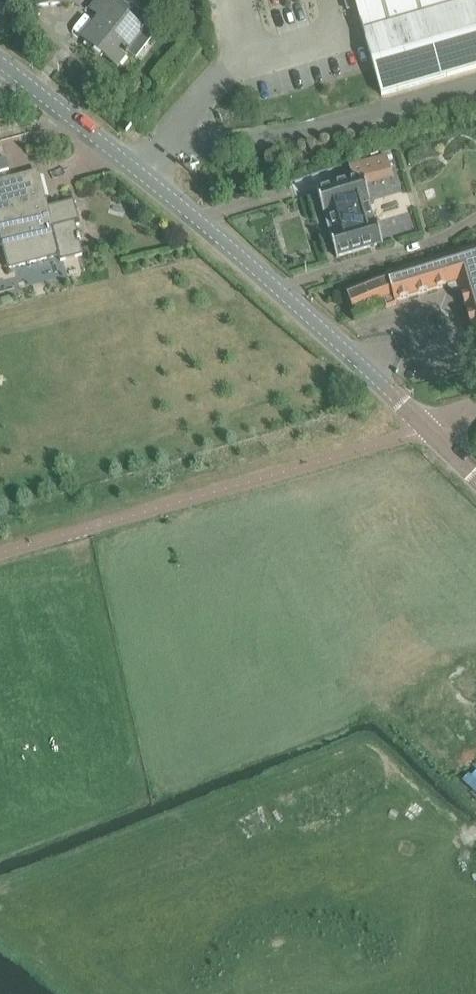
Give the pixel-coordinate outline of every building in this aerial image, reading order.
[(82,39),(117,66),(128,53),(145,31),(146,29),(144,28),(149,22),(148,19),(131,6),(128,6),(124,12),(112,2),(113,0),(95,0),(88,9),(98,17),(82,39)] [(367,45),(381,95),(475,68),(475,0),(346,0),(348,8),(356,6),(367,45)] [(395,154),(387,157),(350,168),(354,181),(317,191),(323,214),(325,214),(324,213),(327,213),(329,217),(328,217),(331,230),(332,229),(334,234),(331,235),(330,234),(329,234),(336,257),(418,233),(395,154)] [(0,159),(0,171),(9,169),(6,157),(0,159)] [(12,178),(0,181),(0,218),(30,210),(28,202),(44,198),(38,172),(12,178)] [(2,246),(8,269),(58,256),(59,260),(82,254),(74,226),(79,224),(73,201),(47,208),(44,198),(28,202),(30,210),(0,218),(0,229),(4,245),(2,246)] [(474,335),(475,335),(475,247),(387,274),(388,277),(385,278),(384,276),(346,291),(354,310),(383,298),(386,307),(396,303),(395,301),(451,284),(460,289),(474,335)]
